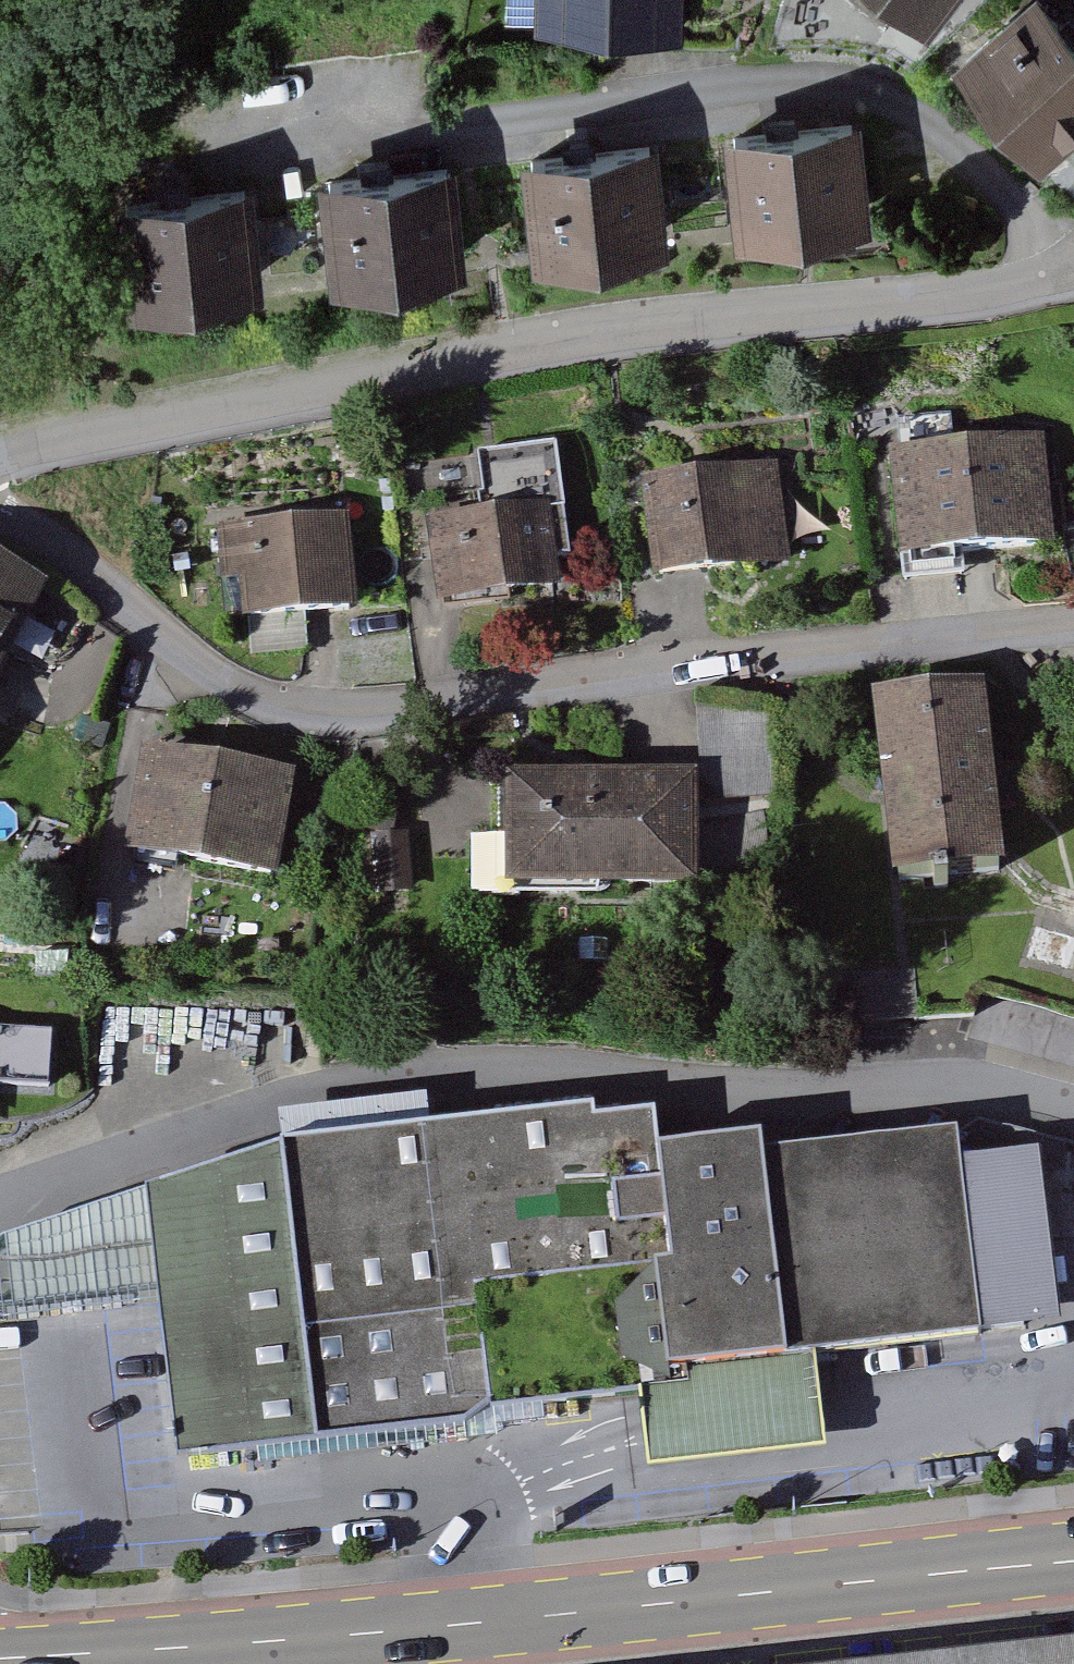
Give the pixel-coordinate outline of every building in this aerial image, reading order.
[(535,25),(683,30),(684,0),(536,0),(535,25)] [(928,12),(938,0),(913,0),(928,12)] [(952,47),(1036,146),(1073,114),(1073,21),(1056,0),(1008,0),(952,47)] [(861,107),(723,122),(734,224),(872,209),(861,107)] [(658,128),(521,143),(533,246),(670,231),(658,128)] [(456,152),(318,168),(330,269),(467,253),(456,152)] [(252,175),(115,189),(127,292),(263,277),(252,175)] [(1052,439),(906,459),(923,575),(1069,554),(1052,439)] [(492,518),(436,526),(450,615),(578,595),(566,514),(576,512),(566,448),(483,461),(492,518)] [(784,468),(656,489),(673,588),(801,567),(784,468)] [(357,519),(225,533),(236,629),(368,614),(357,519)] [(60,586),(0,557),(0,708),(60,586)] [(1003,684),(888,703),(920,894),(1035,875),(1003,684)] [(305,777),(156,754),(140,859),(289,882),(305,777)] [(704,774),(524,780),(529,901),(716,893),(711,772),(704,774)] [(279,1139),(147,1187),(159,1300),(175,1455),(464,1424),(491,1404),(637,1387),(688,1381),(686,1367),(761,1359),(814,1353),(983,1335),(982,1329),(972,1247),(1052,1236),(1051,1231),(1045,1167),(965,1178),(962,1154),(958,1126),(765,1149),(762,1131),(660,1141),(655,1107),(597,1114),(594,1100),(279,1139)] [(962,1154),(965,1178),(1045,1167),(1042,1160),(1043,1146),(962,1154)] [(147,1187),(2,1236),(0,1238),(0,1320),(159,1300),(147,1187)] [(1052,1236),(972,1247),(982,1329),(1064,1320),(1052,1236)] [(688,1381),(637,1387),(647,1467),(827,1448),(814,1353),(761,1359),(686,1367),(688,1381)] [(994,1663),(1073,1663),(1073,1655),(994,1663)]
